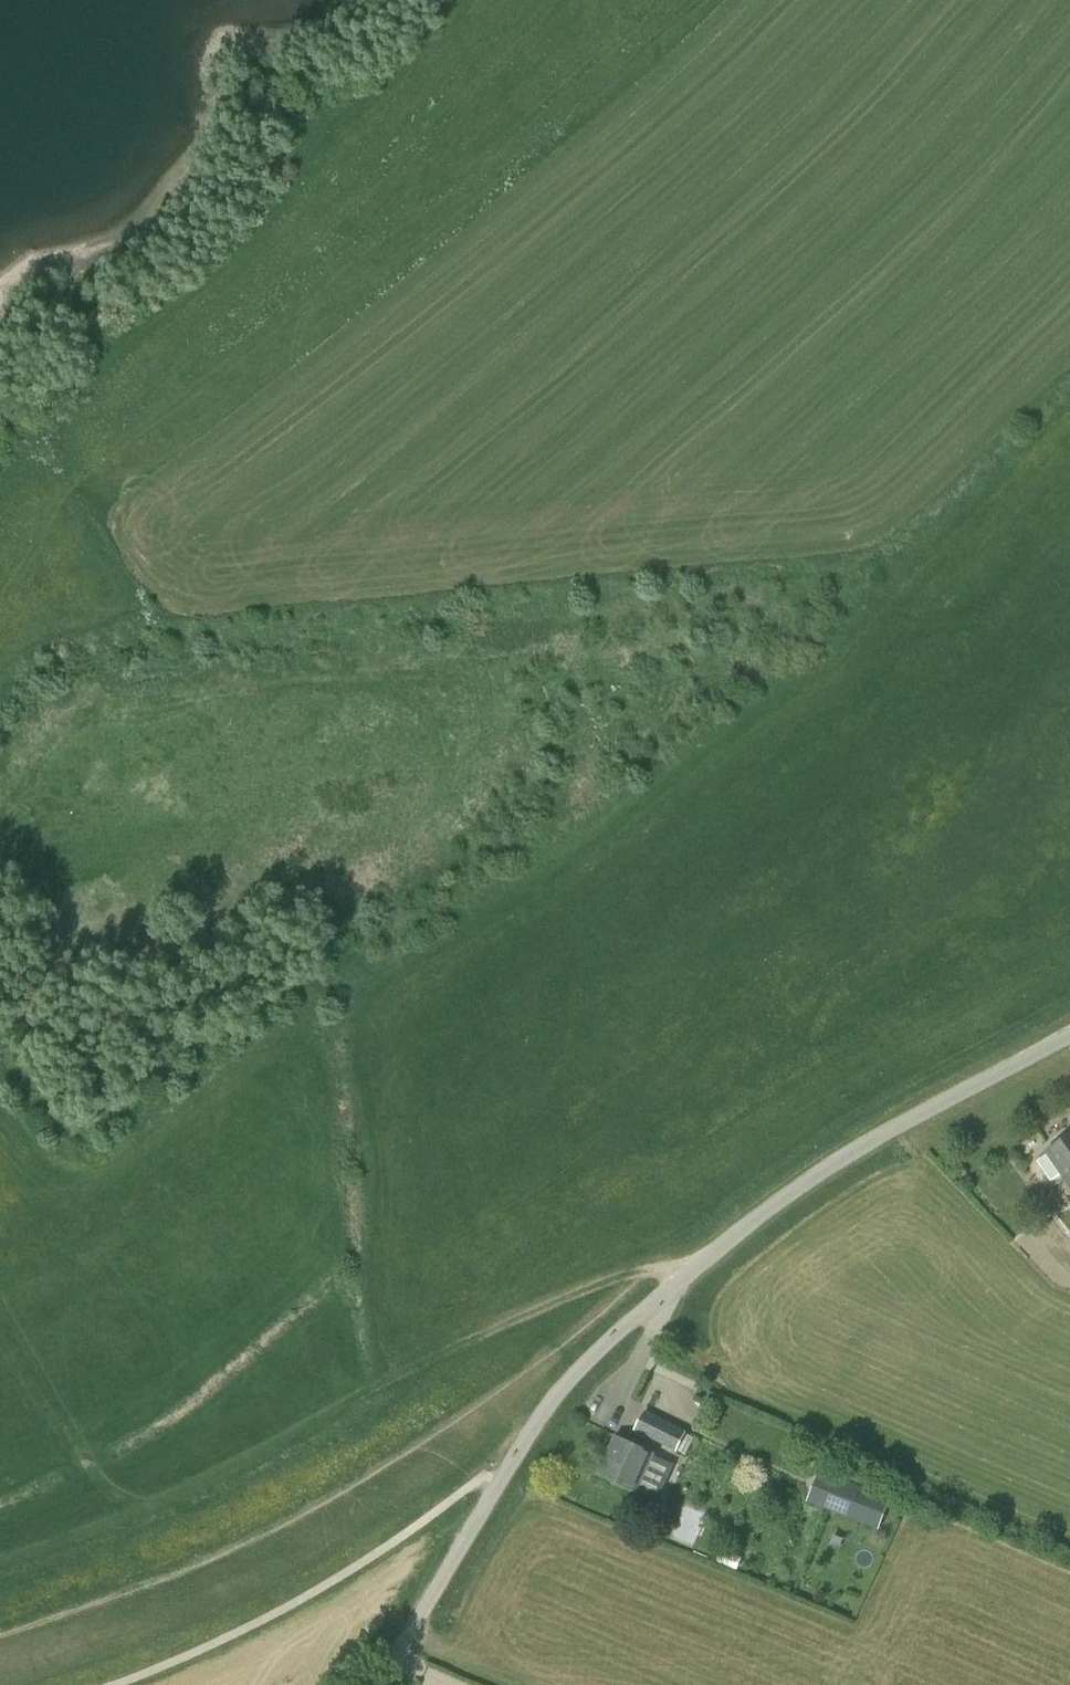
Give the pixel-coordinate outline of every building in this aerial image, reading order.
[(1047,1151),(1069,1184),(1069,1135),(1047,1151)] [(711,1401),(715,1394),(709,1391),(705,1399),(711,1401)] [(675,1449),(684,1432),(643,1411),(634,1429),(655,1439),(675,1449)] [(636,1490),(653,1454),(615,1436),(598,1473),(636,1490)] [(891,1499),(819,1470),(807,1501),(878,1530),(891,1499)]
